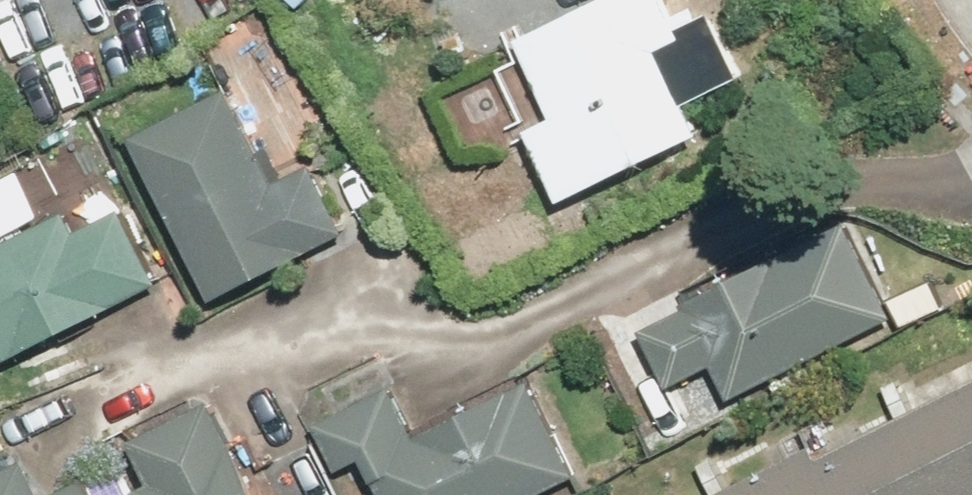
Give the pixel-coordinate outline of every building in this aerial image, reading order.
[(475,72),(508,140),(540,125),(576,198),(732,124),(673,0),(627,0),(475,72)] [(228,89),(133,135),(217,307),(353,240),(316,165),(274,185),(228,89)] [(0,233),(0,375),(178,290),(123,175),(0,233)] [(856,201),(651,299),(687,375),(730,355),(754,406),(917,329),(856,201)] [(321,407),(354,476),(382,462),(398,494),(557,494),(598,476),(543,362),(439,411),(416,362),(321,407)] [(804,462),(821,494),(971,494),(971,376),(804,462)] [(134,438),(161,494),(295,494),(243,386),(134,438)] [(0,464),(0,494),(124,494),(88,422),(0,464)] [(704,494),(821,494),(804,462),(799,448),(704,494)]
